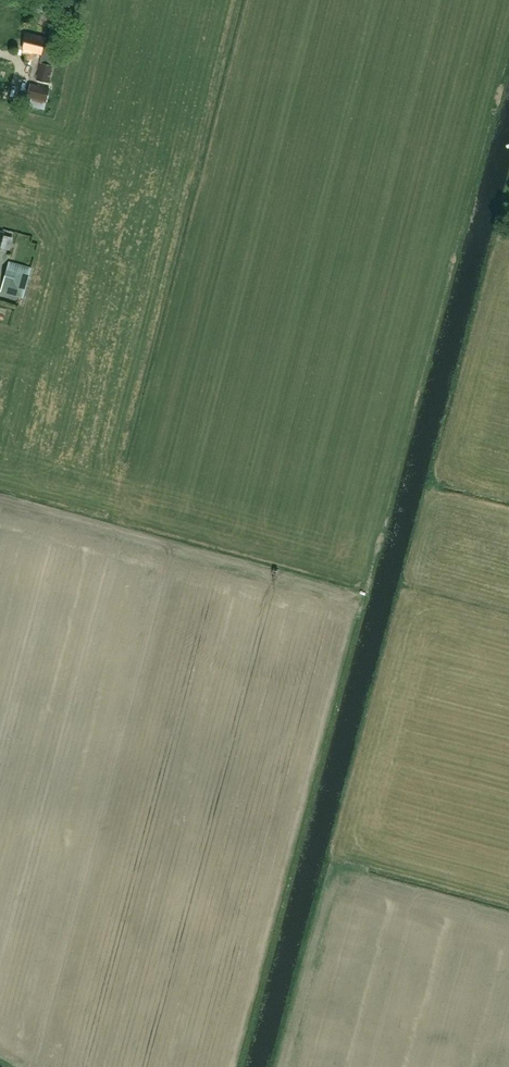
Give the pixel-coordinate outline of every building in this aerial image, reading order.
[(41,63),(37,80),(48,83),(52,66),(58,41),(47,39),(47,38),(26,34),(22,49),(43,54),(41,63)] [(27,96),(31,97),(46,101),(49,88),(35,85),(30,84),(27,96)] [(23,298),(31,267),(10,261),(1,292),(23,298)]
